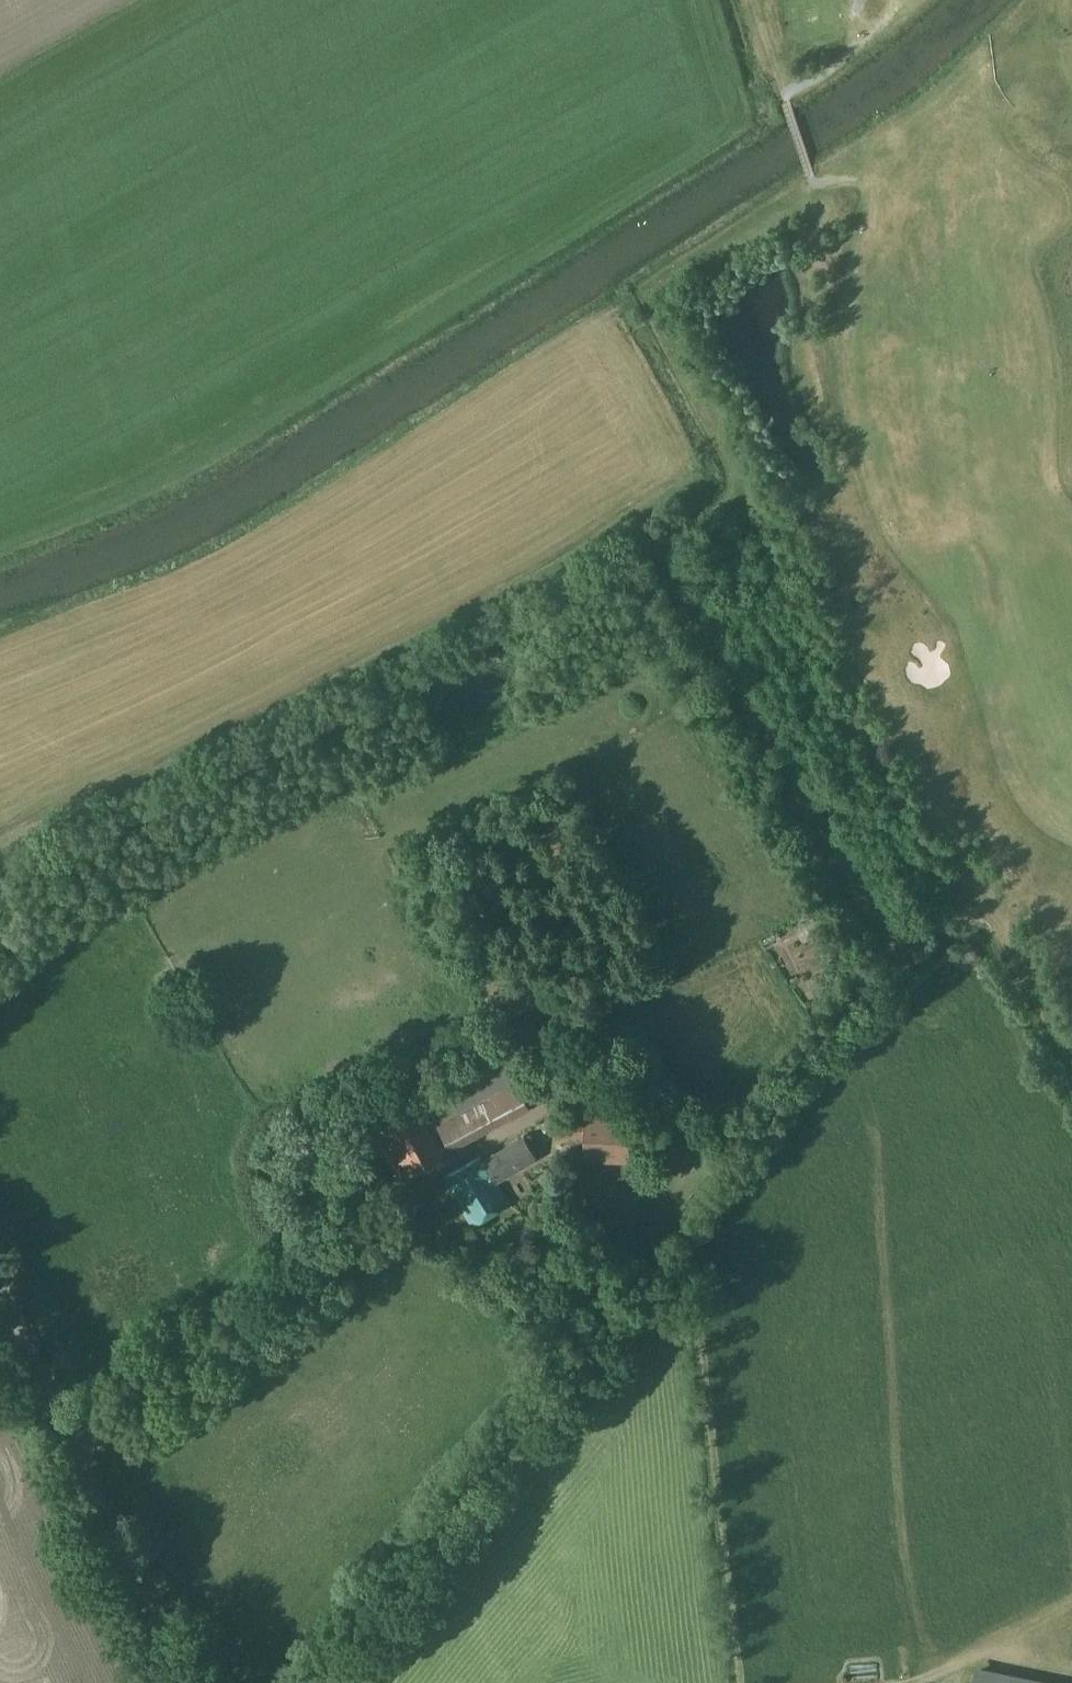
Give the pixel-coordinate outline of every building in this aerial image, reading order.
[(451,1149),(530,1106),(517,1083),(497,1094),(483,1068),(431,1096),(444,1121),(438,1125),(451,1149)] [(428,1104),(376,1132),(401,1178),(443,1156),(425,1123),(435,1117),(428,1104)] [(585,1120),(560,1119),(559,1136),(584,1137),(583,1159),(638,1161),(639,1121),(585,1119),(585,1120)] [(481,1156),(445,1177),(472,1224),(509,1203),(497,1181),(536,1159),(523,1137),(483,1160),(481,1156)] [(976,1666),(972,1682),(1058,1682),(976,1666)]
